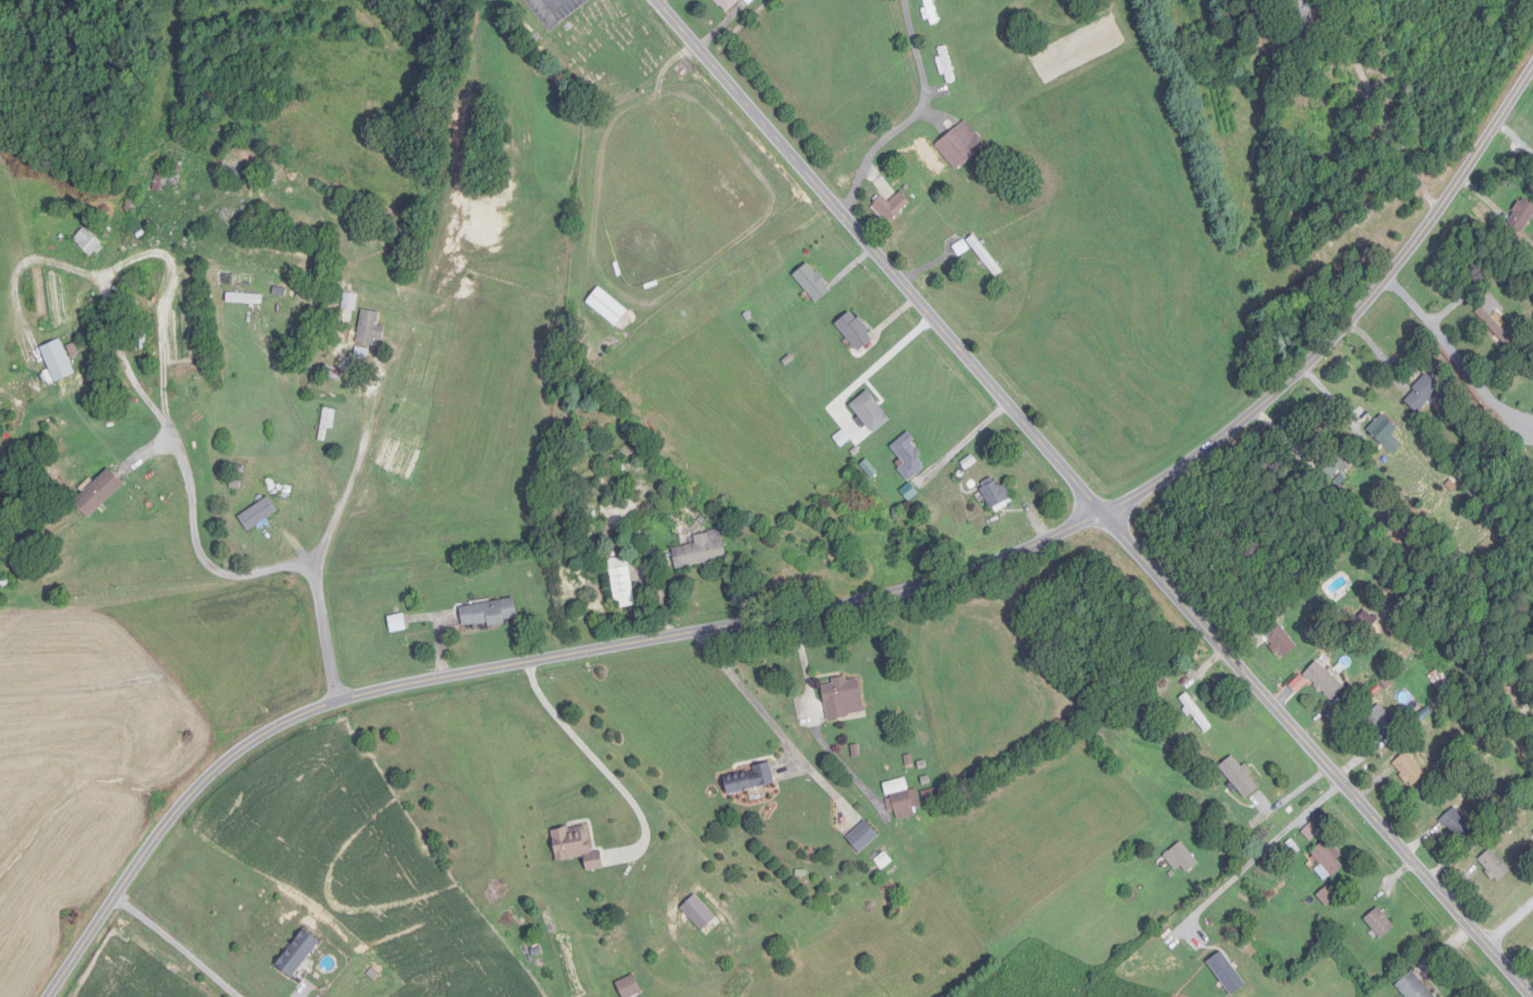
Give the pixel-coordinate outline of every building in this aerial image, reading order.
[(740,0),(716,0),(727,13),(741,1),(740,0)] [(941,23),(934,0),(923,0),(931,26),(941,23)] [(937,49),(941,77),(946,76),(948,85),(956,84),(950,47),(937,49)] [(957,171),(987,147),(967,121),(937,145),(957,171)] [(246,175),(230,161),(222,171),(237,185),(246,175)] [(153,192),(184,200),(191,175),(160,167),(153,192)] [(912,203),(902,193),(891,203),(882,195),(873,205),(891,223),(912,203)] [(74,241),(93,259),(105,247),(86,229),(74,241)] [(995,276),(1000,273),(979,242),(974,245),(995,276)] [(832,292),(811,262),(795,274),(816,303),(832,292)] [(630,312),(600,287),(587,303),(617,327),(630,312)] [(358,294),(344,294),(345,310),(358,310),(358,294)] [(262,295),(228,295),(227,303),(261,303),(262,295)] [(1507,346),(1512,341),(1484,307),(1478,312),(1507,346)] [(358,342),(375,346),(376,339),(383,340),(385,327),(378,326),(380,313),(363,310),(358,342)] [(875,338),(853,310),(837,323),(859,351),(875,338)] [(76,374),(61,340),(42,348),(56,383),(76,374)] [(1419,413),(1442,387),(1427,374),(1404,400),(1419,413)] [(874,433),(891,420),(868,391),(852,404),(874,433)] [(321,440),(327,440),(328,428),(335,429),(337,410),(323,409),(321,440)] [(1368,429),(1382,445),(1399,430),(1384,414),(1368,429)] [(909,481),(927,465),(910,445),(916,439),(909,431),(892,447),(907,464),(900,470),(909,481)] [(1334,480),(1349,466),(1333,450),(1318,465),(1334,480)] [(124,484),(109,468),(74,503),(89,518),(124,484)] [(995,510),(1014,500),(1002,479),(984,489),(995,510)] [(279,511),(269,497),(239,517),(249,531),(279,511)] [(728,560),(722,529),(695,534),(697,544),(673,549),(677,569),(728,560)] [(610,559),(615,604),(635,601),(630,556),(610,559)] [(460,607),(463,628),(518,620),(515,599),(460,607)] [(1378,619),(1365,610),(1354,626),(1367,635),(1378,619)] [(392,633),(409,630),(406,614),(389,618),(392,633)] [(1284,657),(1298,647),(1280,623),(1266,633),(1284,657)] [(1346,689),(1318,661),(1305,674),(1333,702),(1346,689)] [(822,683),(828,721),(866,715),(860,679),(847,681),(847,679),(822,683)] [(1180,699),(1206,733),(1214,727),(1187,693),(1180,699)] [(1400,725),(1381,704),(1367,717),(1386,738),(1400,725)] [(1413,786),(1426,776),(1408,752),(1394,763),(1413,786)] [(1234,756),(1220,767),(1247,799),(1261,787),(1234,756)] [(775,785),(771,766),(724,775),(728,795),(775,785)] [(897,820),(922,813),(915,788),(890,795),(897,820)] [(1461,842),(1475,829),(1455,808),(1441,821),(1461,842)] [(861,854),(880,837),(866,821),(847,838),(861,854)] [(1311,840),(1320,830),(1313,823),(1304,833),(1311,840)] [(593,856),(589,826),(553,830),(556,860),(593,856)] [(1175,872),(1183,867),(1187,873),(1199,866),(1185,842),(1164,854),(1175,872)] [(1330,878),(1343,867),(1323,843),(1310,854),(1330,878)] [(1478,861),(1498,883),(1512,871),(1492,849),(1478,861)] [(588,871),(604,867),(602,859),(586,863),(588,871)] [(1319,896),(1327,905),(1337,897),(1329,887),(1319,896)] [(1366,919),(1383,940),(1396,928),(1379,908),(1366,919)] [(292,979),(320,941),(303,929),(275,966),(292,979)] [(1413,972),(1396,987),(1405,996),(1436,996),(1413,972)] [(635,975),(616,984),(623,996),(634,996),(643,993),(635,975)]
